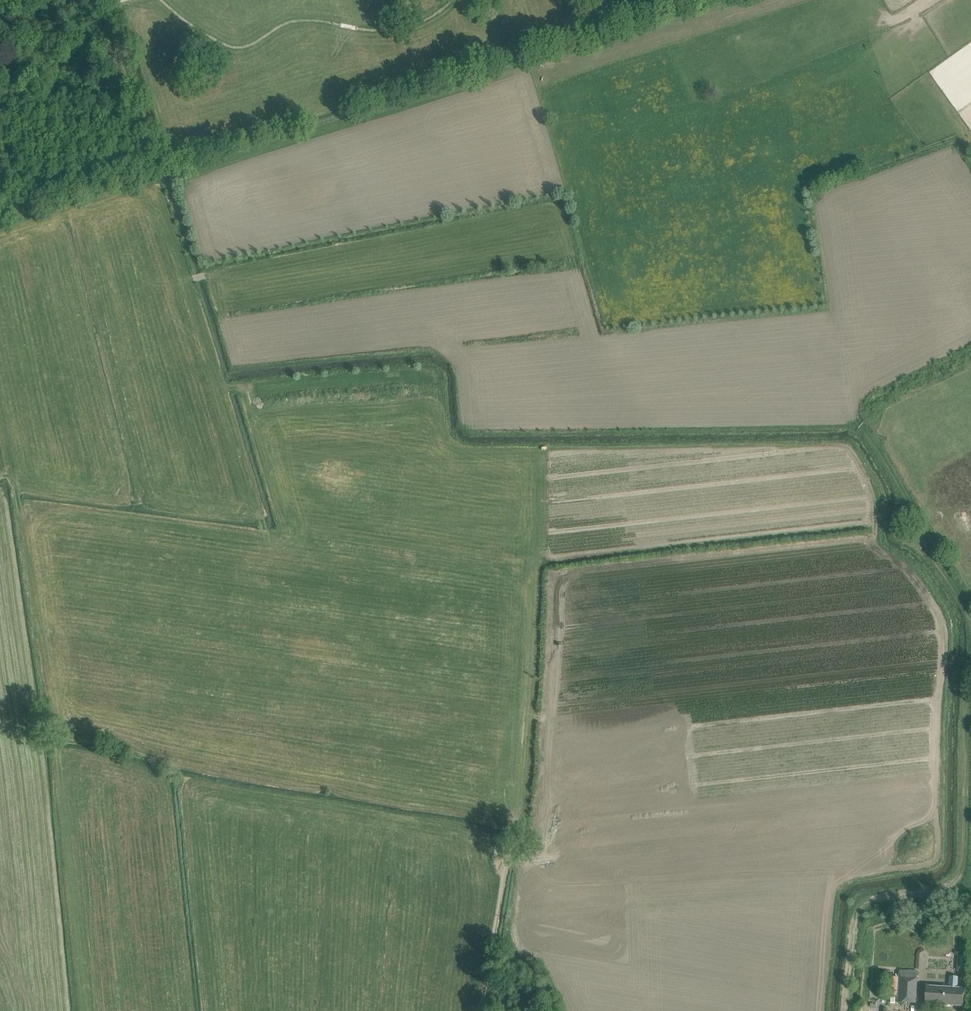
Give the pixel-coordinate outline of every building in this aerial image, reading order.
[(897,1002),(915,1003),(917,971),(899,970),(897,1002)] [(957,988),(958,977),(949,976),(949,987),(926,985),(925,1004),(963,1006),(964,988),(957,988)]
